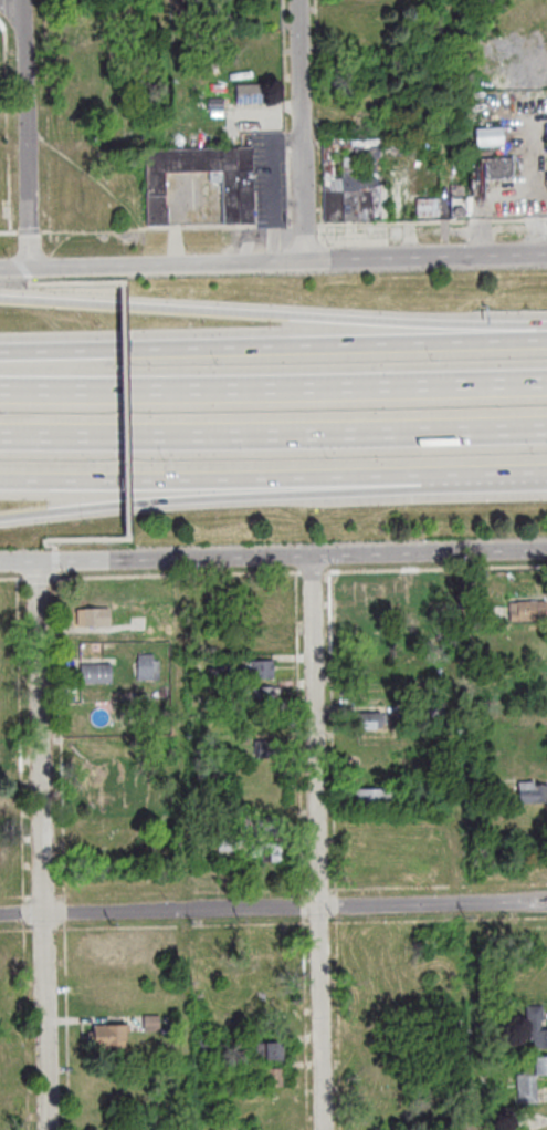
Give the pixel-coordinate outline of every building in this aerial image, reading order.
[(236,104),(235,85),(260,84),(261,103),(236,104)] [(208,111),(208,100),(222,100),(223,111),(208,111)] [(475,148),(474,127),(502,127),(502,147),(475,148)] [(324,222),(322,139),(383,138),(386,221),(324,222)] [(165,207),(168,207),(168,226),(146,227),(145,149),(251,147),(253,224),(223,224),(222,170),(164,173),(165,207)] [(475,159),(512,158),(513,175),(511,178),(507,180),(476,182),(475,159)] [(416,217),(439,217),(439,198),(416,198),(416,217)] [(509,623),(508,603),(546,602),(546,622),(509,623)] [(83,610),(109,609),(111,628),(81,629),(81,620),(84,621),(83,610)] [(249,651),(272,651),(272,633),(249,633),(249,651)] [(476,647),(463,648),(463,659),(477,658),(476,647)] [(137,655),(152,655),(152,662),(159,662),(159,681),(137,682),(137,655)] [(250,662),(273,662),(273,680),(250,681),(250,662)] [(81,666),(112,665),(112,684),(81,685),(81,666)] [(252,688),(272,687),(272,706),(252,707),(252,688)] [(428,705),(444,705),(444,718),(429,718),(428,705)] [(381,713),(381,729),(358,730),(357,714),(381,713)] [(253,742),(275,742),(275,759),(254,759),(253,742)] [(534,787),(546,786),(546,805),(518,805),(517,784),(534,784),(534,787)] [(358,809),(358,804),(355,804),(354,790),(390,790),(391,809),(358,809)] [(253,819),(281,819),(282,837),(253,837),(253,819)] [(196,823),(212,823),(212,837),(196,837),(196,823)] [(218,841),(233,841),(233,851),(218,852),(218,841)] [(261,858),(250,858),(250,844),(281,844),(281,851),(282,851),(282,862),(261,862),(261,858)] [(541,1030),(546,1030),(546,1050),(534,1050),(534,1040),(528,1040),(526,1006),(543,1006),(544,1022),(540,1023),(541,1030)] [(144,1017),(159,1017),(159,1033),(145,1033),(144,1017)] [(94,1027),(126,1027),(126,1051),(94,1051),(94,1041),(90,1041),(90,1034),(94,1034),(94,1027)] [(255,1044),(281,1044),(282,1060),(256,1061),(255,1044)] [(534,1058),(546,1057),(546,1076),(534,1076),(534,1058)] [(257,1070),(282,1070),(282,1089),(259,1089),(257,1070)] [(517,1078),(517,1105),(537,1105),(536,1078),(517,1078)]
